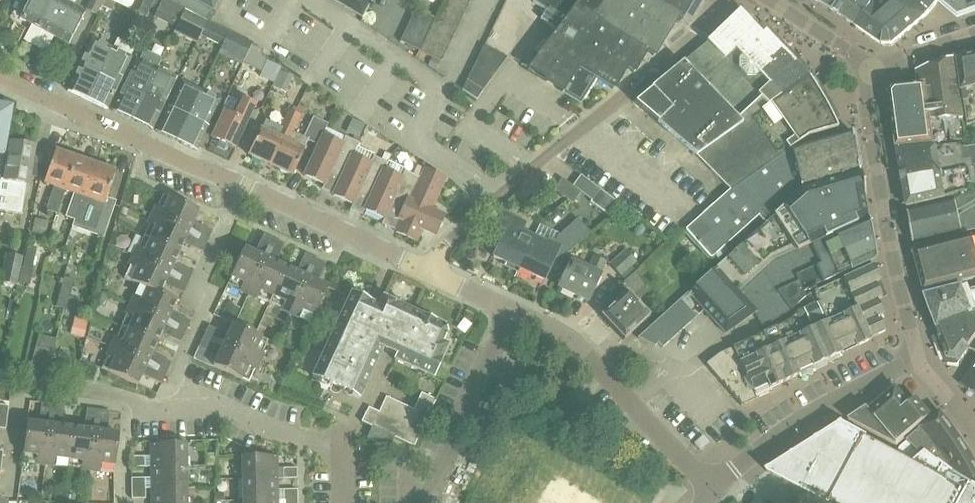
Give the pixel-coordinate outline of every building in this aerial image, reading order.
[(85,13),(60,0),(31,0),(29,3),(28,2),(20,3),(17,10),(20,19),(68,45),(85,13)] [(87,9),(98,15),(105,0),(90,0),(87,9)] [(130,9),(134,0),(121,0),(119,4),(130,9)] [(147,15),(154,0),(136,0),(132,10),(142,14),(146,16),(147,15)] [(363,12),(364,13),(371,0),(369,0),(363,12)] [(434,19),(419,51),(441,61),(470,1),(467,0),(444,0),(434,19)] [(528,68),(546,78),(545,80),(555,86),(563,91),(581,102),(596,78),(613,89),(626,68),(633,72),(646,51),(654,56),(677,17),(682,20),(686,13),(694,0),(579,0),(561,23),(556,30),(545,46),(528,68)] [(533,2),(545,11),(540,19),(556,30),(561,23),(579,0),(534,0),(533,2)] [(835,11),(857,27),(874,2),(876,0),(815,0),(835,11)] [(874,2),(857,27),(883,45),(892,45),(929,14),(941,1),(958,16),(974,10),(974,0),(876,0),(874,2)] [(175,32),(196,42),(206,20),(186,10),(175,32)] [(419,51),(434,19),(415,10),(400,42),(419,51)] [(695,156),(806,77),(776,43),(770,47),(739,13),(715,33),(717,36),(633,102),(695,156)] [(112,48),(87,100),(107,109),(131,57),(137,55),(154,18),(147,15),(146,16),(142,14),(132,36),(135,38),(127,55),(112,48)] [(222,45),(228,31),(208,21),(201,35),(222,45)] [(228,31),(222,45),(223,46),(220,52),(243,64),(253,43),(228,31)] [(87,100),(112,48),(92,39),(68,90),(87,100)] [(253,43),(243,64),(255,69),(264,51),(253,46),(255,43),(253,43)] [(508,57),(484,45),(462,89),(477,99),(508,57)] [(967,55),(965,54),(957,56),(967,125),(974,122),(974,53),(967,55)] [(132,119),(157,68),(137,58),(113,110),(132,119)] [(964,118),(955,58),(916,69),(918,86),(895,90),(890,95),(898,149),(948,142),(945,120),(964,118)] [(157,68),(132,119),(152,128),(176,77),(157,68)] [(808,79),(806,77),(695,156),(701,160),(729,191),(787,151),(806,138),(836,128),(819,95),(808,79)] [(176,141),(201,89),(181,79),(156,131),(176,141)] [(201,89),(176,141),(196,150),(220,98),(201,89)] [(5,149),(15,98),(0,95),(0,178),(5,149)] [(228,148),(229,145),(234,148),(255,104),(243,99),(235,116),(224,111),(211,137),(217,139),(215,142),(217,146),(224,149),(228,148)] [(284,136),(270,165),(292,175),(305,149),(303,148),(307,141),(317,145),(322,135),(328,123),(333,112),(319,105),(314,117),(312,116),(303,137),(292,133),(292,132),(289,138),(284,136)] [(288,110),(284,119),(290,122),(288,127),(294,129),(300,116),(288,110)] [(290,122),(284,119),(281,127),(265,120),(261,129),(259,128),(247,154),(270,165),(284,136),(289,138),(292,132),(292,133),(294,129),(288,127),(290,122)] [(787,151),(729,191),(687,231),(712,258),(759,215),(764,221),(802,188),(859,171),(852,132),(787,151)] [(322,135),(317,145),(304,175),(324,184),(330,169),(342,175),(343,175),(352,155),(358,142),(344,136),(341,143),(322,135)] [(0,178),(0,179),(0,212),(22,215),(26,195),(25,195),(27,185),(29,186),(35,147),(11,143),(5,179),(0,178)] [(941,172),(957,169),(954,154),(953,145),(899,153),(903,180),(941,173),(941,172)] [(63,190),(75,158),(55,150),(44,183),(55,186),(47,210),(57,213),(65,190),(63,190)] [(343,175),(342,175),(333,195),(352,204),(359,189),(371,194),(372,195),(383,169),(384,169),(387,162),(373,156),(370,163),(352,155),(343,175)] [(96,165),(75,158),(63,190),(65,190),(75,194),(66,216),(76,220),(85,197),(96,165)] [(116,172),(96,165),(85,197),(76,220),(95,227),(93,234),(104,237),(116,202),(107,198),(116,172)] [(957,169),(941,172),(941,173),(903,180),(908,208),(965,193),(974,191),(974,176),(972,177),(970,167),(958,170),(957,169)] [(403,209),(402,209),(398,218),(401,220),(396,232),(416,241),(421,229),(435,235),(444,216),(430,209),(445,177),(425,168),(421,178),(411,201),(407,199),(403,209)] [(372,195),(371,194),(364,209),(384,218),(391,203),(402,209),(403,209),(407,199),(411,201),(421,178),(405,170),(401,178),(384,169),(383,169),(372,195)] [(864,196),(859,171),(802,188),(764,221),(679,299),(696,317),(704,310),(708,315),(729,295),(733,300),(740,293),(762,273),(775,261),(867,221),(862,196),(864,196)] [(572,203),(573,203),(581,192),(562,178),(554,189),(566,199),(572,203)] [(619,204),(600,189),(590,202),(609,216),(619,204)] [(963,234),(974,232),(974,193),(956,199),(957,201),(908,211),(915,244),(963,234)] [(154,215),(209,241),(213,231),(194,222),(199,211),(163,195),(154,215)] [(518,269),(534,236),(522,230),(525,222),(503,211),(493,232),(503,236),(493,257),(518,269)] [(25,232),(26,217),(0,214),(0,229),(25,232)] [(209,241),(154,215),(144,236),(180,253),(184,244),(203,253),(209,241)] [(762,273),(773,290),(780,300),(789,311),(796,307),(805,298),(802,292),(874,259),(868,220),(867,221),(775,261),(762,273)] [(248,294),(274,238),(264,234),(255,254),(243,249),(227,285),(248,294)] [(180,253),(144,236),(134,257),(190,282),(194,273),(175,264),(180,253)] [(534,236),(518,269),(544,281),(562,243),(549,237),(547,242),(534,236)] [(285,243),(274,238),(248,294),(269,304),(286,268),(275,263),(285,243)] [(915,252),(915,254),(917,254),(926,289),(924,289),(924,291),(974,279),(974,238),(915,252)] [(31,269),(37,247),(28,245),(22,267),(31,269)] [(620,277),(637,262),(625,249),(609,263),(620,277)] [(6,253),(0,282),(16,285),(22,257),(6,253)] [(296,273),(286,268),(269,304),(290,314),(316,258),(305,253),(296,273)] [(598,273),(604,261),(593,256),(587,269),(570,261),(557,287),(587,301),(600,273),(598,273)] [(190,282),(134,257),(124,280),(141,288),(160,294),(164,285),(184,294),(190,282)] [(327,263),(316,258),(290,314),(311,324),(328,287),(318,283),(327,263)] [(826,324),(876,301),(882,299),(875,283),(879,282),(872,266),(812,294),(817,304),(826,324)] [(635,298),(649,285),(636,271),(612,293),(618,299),(601,315),(623,339),(650,315),(635,298)] [(773,290),(762,273),(740,293),(744,299),(759,286),(766,295),(773,290)] [(759,286),(744,299),(750,308),(766,295),(759,286)] [(925,297),(948,359),(960,360),(969,348),(972,344),(974,341),(974,288),(964,291),(963,287),(925,297)] [(160,294),(141,288),(132,306),(187,332),(192,322),(172,313),(177,302),(160,294)] [(773,290),(766,295),(750,308),(757,318),(780,300),(773,290)] [(442,342),(446,332),(444,326),(383,297),(378,307),(351,294),(341,314),(334,317),(331,324),(333,331),(312,376),(359,398),(387,338),(401,345),(394,360),(433,378),(448,345),(442,342)] [(729,295),(708,315),(716,324),(738,305),(733,300),(729,295)] [(688,324),(696,317),(679,299),(671,306),(688,324)] [(780,300),(757,318),(764,328),(789,311),(780,300)] [(883,316),(876,301),(826,324),(840,355),(871,341),(870,340),(884,333),(878,319),(883,316)] [(800,311),(797,314),(820,364),(840,355),(826,324),(817,304),(800,311)] [(725,334),(748,316),(738,305),(716,324),(725,334)] [(187,332),(132,306),(122,327),(157,344),(162,334),(181,343),(187,332)] [(679,332),(688,324),(671,306),(663,314),(679,332)] [(679,332),(663,314),(654,321),(671,339),(679,332)] [(820,364),(797,314),(790,322),(777,327),(798,374),(820,364)] [(671,339),(654,321),(645,330),(658,343),(661,347),(671,339)] [(202,337),(257,362),(267,341),(231,324),(227,334),(207,325),(202,337)] [(122,327),(112,349),(167,374),(172,363),(152,354),(157,344),(122,327)] [(799,376),(798,374),(777,327),(718,353),(705,365),(721,381),(722,379),(726,387),(727,386),(731,394),(733,392),(736,399),(737,398),(741,406),(770,392),(769,389),(799,376)] [(658,343),(645,330),(636,338),(654,346),(658,343)] [(257,362),(202,337),(197,347),(217,356),(212,367),(247,383),(257,362)] [(167,374),(112,349),(102,370),(137,386),(142,375),(162,384),(167,374)] [(12,386),(17,363),(4,360),(0,379),(0,383),(12,386)] [(961,385),(974,396),(974,363),(961,385)] [(867,407),(849,420),(849,421),(897,446),(931,417),(916,399),(909,405),(896,389),(870,411),(867,407)] [(387,397),(379,412),(369,407),(362,422),(414,447),(436,400),(422,393),(414,410),(387,397)] [(44,464),(51,403),(41,402),(38,423),(26,422),(21,461),(44,464)] [(64,405),(51,403),(44,464),(67,467),(72,427),(61,426),(64,405)] [(8,418),(9,406),(0,405),(0,417),(8,418)] [(84,428),(72,427),(67,467),(90,469),(97,409),(86,408),(84,428)] [(110,411),(97,409),(90,469),(113,472),(117,433),(107,432),(110,411)] [(941,464),(960,442),(956,435),(939,415),(908,441),(922,457),(940,462),(941,464)] [(922,457),(914,464),(843,425),(843,424),(767,472),(824,502),(974,502),(974,488),(962,480),(941,464),(940,462),(922,457)] [(394,437),(373,427),(368,438),(389,448),(394,437)] [(694,444),(701,452),(710,443),(703,435),(694,444)] [(941,464),(962,480),(974,488),(974,466),(970,457),(960,442),(941,464)] [(151,466),(186,465),(185,443),(150,444),(150,457),(145,457),(131,457),(132,467),(145,467),(151,467),(151,466)] [(277,478),(277,479),(284,478),(297,478),(297,469),(284,468),(284,469),(277,468),(276,456),(242,456),(242,479),(277,478)] [(186,487),(186,465),(151,466),(151,467),(151,488),(186,487)] [(132,488),(146,488),(146,478),(132,479),(132,488)] [(277,490),(277,479),(277,478),(242,479),(243,500),(277,500),(284,500),(298,500),(298,490),(277,490)] [(186,487),(151,488),(152,502),(187,502),(186,487)] [(146,488),(132,488),(132,499),(146,498),(146,488)]
